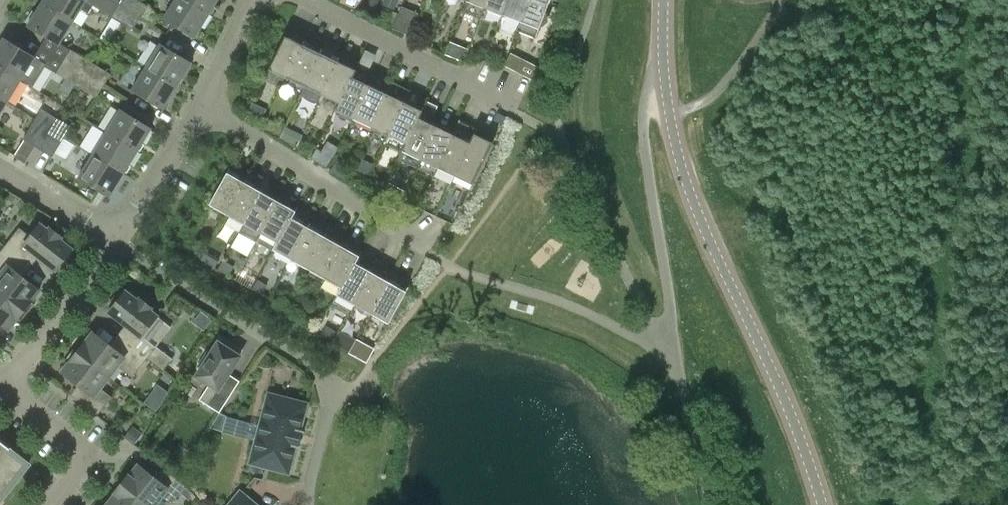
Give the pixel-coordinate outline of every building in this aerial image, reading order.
[(41,3),(73,22),(81,9),(88,13),(93,5),(112,17),(120,6),(111,0),(43,0),(41,3)] [(120,6),(140,17),(147,6),(137,0),(124,0),(120,6)] [(186,0),(175,0),(164,18),(195,37),(209,15),(186,0)] [(209,15),(218,0),(186,0),(209,15)] [(487,0),(465,0),(465,1),(483,8),(487,0)] [(507,0),(487,0),(483,8),(502,15),(507,0)] [(528,0),(507,0),(502,15),(519,22),(528,0)] [(519,22),(539,30),(550,0),(528,0),(519,22)] [(73,22),(41,3),(28,25),(59,45),(73,22)] [(120,6),(112,17),(132,29),(140,17),(120,6)] [(392,28),(409,35),(415,21),(398,14),(397,14),(392,28)] [(286,80),(304,41),(286,33),(267,71),(286,80)] [(21,80),(31,86),(45,64),(4,39),(0,46),(0,67),(21,80)] [(304,88),(322,50),(304,41),(286,80),(304,88)] [(468,49),(450,42),(445,54),(463,61),(468,49)] [(160,44),(146,67),(177,86),(191,63),(160,44)] [(71,50),(63,61),(84,74),(91,62),(71,50)] [(320,96),(339,58),(322,50),(304,88),(300,95),(317,103),(320,96)] [(338,105),(353,74),(357,66),(339,58),(320,96),(338,105)] [(56,74),(76,86),(84,74),(63,61),(56,74)] [(91,62),(84,74),(103,86),(110,74),(91,62)] [(7,102),(21,80),(0,67),(0,98),(7,102)] [(177,86),(146,67),(132,90),(164,109),(177,86)] [(84,74),(76,86),(96,98),(103,86),(84,74)] [(353,120),(371,82),(353,74),(338,105),(335,111),(353,120)] [(370,128),(388,90),(371,82),(353,120),(370,128)] [(370,128),(387,136),(405,98),(388,90),(370,128)] [(404,144),(420,114),(423,107),(405,98),(387,136),(404,144)] [(41,110),(35,120),(48,127),(53,118),(41,110)] [(106,132),(137,152),(151,129),(120,110),(106,132)] [(419,161),(437,122),(420,114),(404,144),(401,152),(419,161)] [(436,169),(460,120),(459,119),(454,130),(437,122),(419,161),(436,169)] [(48,127),(35,120),(23,140),(36,147),(48,127)] [(460,120),(436,169),(453,177),(477,128),(460,120)] [(59,121),(53,131),(64,138),(70,128),(59,121)] [(477,128),(453,177),(471,186),(490,147),(495,137),(477,128)] [(64,138),(53,131),(41,151),(52,157),(64,138)] [(106,132),(92,155),(124,173),(137,152),(106,132)] [(326,167),(332,158),(321,151),(317,148),(316,149),(311,157),(326,167)] [(124,173),(92,155),(79,177),(110,196),(124,173)] [(337,158),(336,160),(331,169),(346,178),(351,169),(352,166),(337,158)] [(226,216),(247,179),(229,169),(208,206),(226,216)] [(226,216),(243,225),(264,188),(247,179),(226,216)] [(264,188),(243,225),(260,235),(281,197),(264,188)] [(277,244),(294,214),(298,207),(281,197),(260,235),(277,244)] [(294,214),(277,244),(273,251),(289,260),(310,223),(294,214)] [(289,260),(306,270),(327,232),(310,223),(289,260)] [(4,246),(25,263),(33,252),(55,270),(58,267),(62,269),(73,256),(69,253),(72,249),(59,240),(61,237),(49,228),(47,230),(40,224),(30,237),(19,228),(4,246)] [(327,232),(306,270),(323,279),(344,242),(327,232)] [(341,289),(358,258),(362,252),(344,242),(323,279),(341,289)] [(0,275),(0,292),(27,313),(34,304),(30,302),(39,291),(17,273),(25,263),(4,246),(0,251),(0,274),(0,275)] [(358,258),(341,289),(336,296),(354,305),(375,268),(358,258)] [(354,305),(370,315),(392,277),(375,268),(354,305)] [(392,277),(370,315),(387,324),(408,286),(392,277)] [(123,340),(147,359),(163,371),(172,359),(156,347),(162,340),(151,332),(161,319),(149,310),(151,308),(139,299),(137,301),(125,291),(122,295),(119,292),(108,306),(112,309),(109,312),(131,330),(123,340)] [(27,313),(0,292),(0,323),(8,330),(17,319),(20,322),(27,313)] [(80,341),(73,349),(109,377),(117,366),(132,378),(147,359),(123,340),(115,350),(92,333),(84,344),(80,341)] [(225,381),(240,357),(236,354),(239,350),(224,341),(222,345),(218,342),(196,376),(209,385),(199,400),(219,413),(236,388),(225,381)] [(100,388),(109,377),(73,349),(66,358),(70,361),(62,372),(84,389),(76,400),(97,416),(111,397),(100,388)] [(307,404),(268,394),(249,464),(288,474),(295,446),(298,447),(302,433),(299,432),(307,404)] [(227,416),(219,413),(210,427),(223,431),(227,416)] [(29,464),(9,449),(10,449),(0,441),(0,501),(29,464)] [(121,484),(148,504),(155,504),(161,497),(171,504),(186,486),(162,467),(154,478),(138,465),(129,476),(128,476),(121,484)] [(121,484),(115,493),(116,493),(108,504),(109,504),(148,504),(121,484)] [(239,492),(229,504),(255,504),(239,492)]
